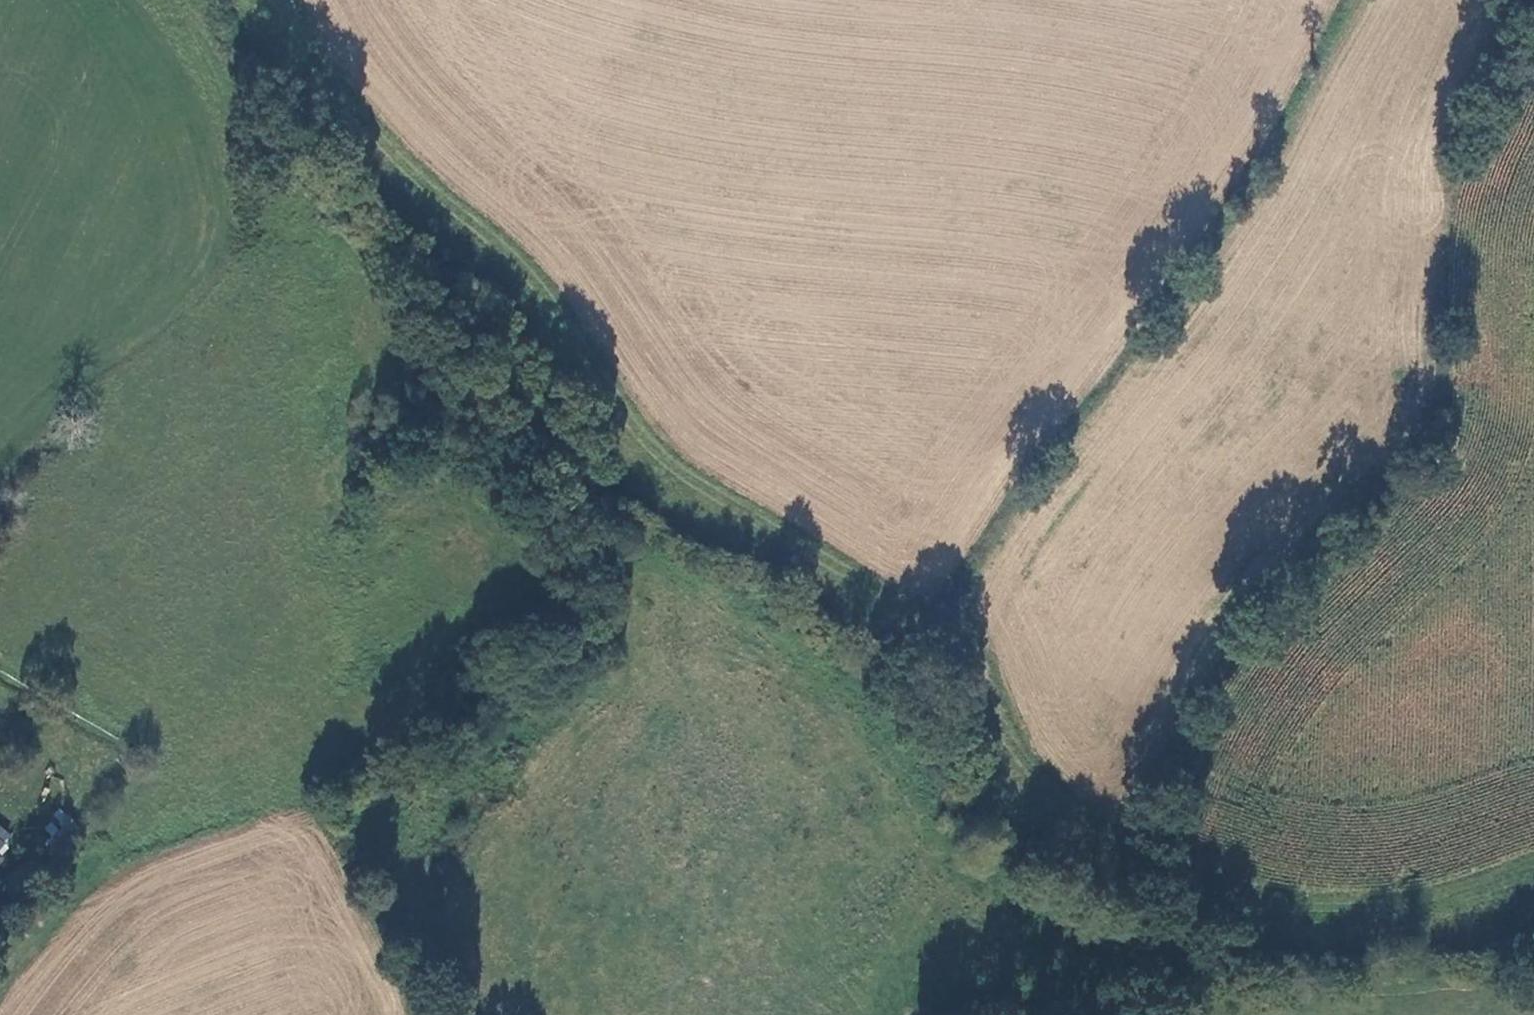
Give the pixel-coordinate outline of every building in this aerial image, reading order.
[(71,831),(78,826),(68,814),(58,821),(62,827),(42,843),(50,852),(73,834),(71,831)]
